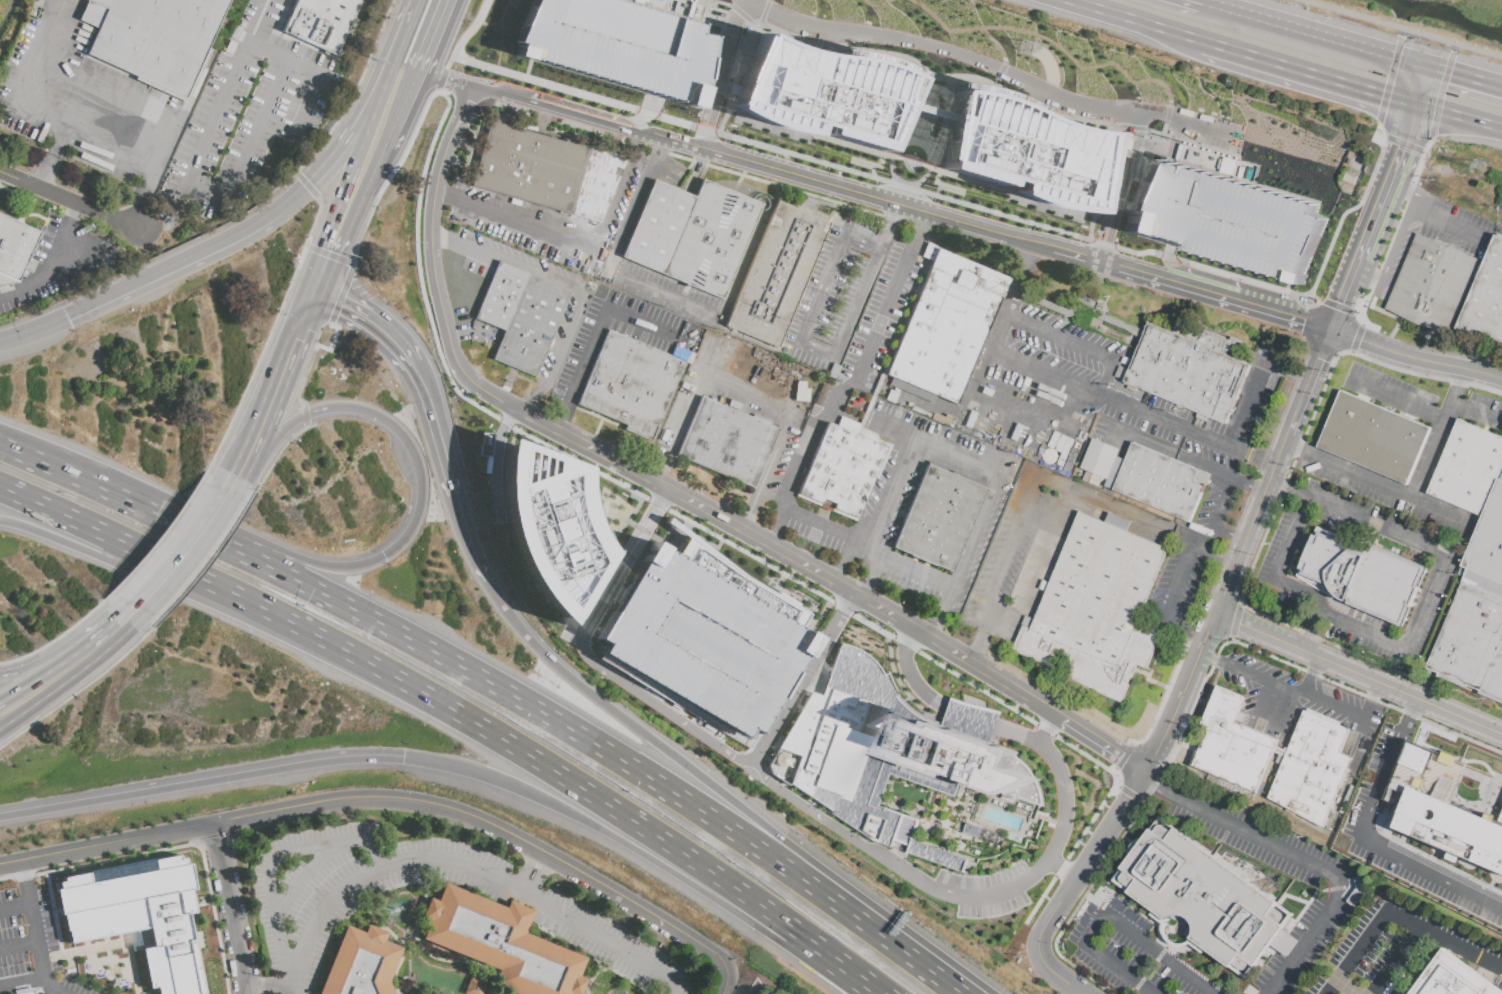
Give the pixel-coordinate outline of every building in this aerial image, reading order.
[(108,10),(87,54),(137,77),(135,80),(186,103),(211,50),(208,49),(230,0),(87,0),(108,10)] [(281,31),(295,0),(359,0),(334,56),(281,31)] [(514,41),(532,0),(612,0),(698,25),(695,34),(711,36),(705,79),(703,88),(697,109),(694,109),(683,106),(683,105),(532,60),(532,63),(527,62),(511,57),(514,41)] [(761,33),(729,109),(762,125),(777,130),(800,136),(807,137),(811,126),(821,129),(820,134),(882,154),(914,71),(888,61),(875,56),(860,53),(847,51),(836,50),(836,55),(831,55),(820,54),(809,52),(799,49),(789,46),(774,40),(761,33)] [(950,90),(975,91),(1000,97),(1022,106),(1036,114),(1044,119),(1055,123),(1078,130),(1092,132),(1105,134),(1095,214),(1084,213),(1067,211),(1050,208),(1027,201),(1011,195),(1012,184),(1003,181),(1000,187),(939,170),(950,90)] [(469,186),(490,119),(514,125),(513,128),(564,142),(565,140),(627,157),(598,223),(469,186)] [(1162,160),(1318,205),(1316,213),(1327,217),(1302,275),(1295,273),(1292,281),(1120,231),(1128,201),(1145,163),(1160,168),(1162,160)] [(695,197),(703,179),(762,204),(722,300),(663,275),(695,197)] [(695,197),(663,275),(621,258),(653,180),(695,197)] [(725,327),(777,201),(830,223),(778,349),(725,327)] [(20,281),(42,233),(0,214),(0,286),(20,281)] [(1401,314),(1385,307),(1417,232),(1433,239),(1401,314)] [(1495,234),(1501,237),(1501,344),(1477,333),(1475,337),(1455,328),(1484,261),(1495,234)] [(1401,314),(1433,239),(1450,247),(1418,321),(1401,314)] [(1450,247),(1484,261),(1455,328),(1452,336),(1418,321),(1450,247)] [(956,405),(884,376),(937,249),(1009,279),(956,405)] [(535,378),(493,361),(505,331),(475,319),(491,280),(498,262),(571,292),(535,378)] [(1178,319),(1229,340),(1230,336),(1243,342),(1238,354),(1227,349),(1225,354),(1173,332),(1178,319)] [(1225,425),(1123,382),(1148,322),(1173,332),(1225,354),(1250,365),(1225,425)] [(684,362),(651,442),(623,431),(625,426),(576,405),(607,330),(684,362)] [(803,401),(803,402),(794,401),(796,382),(805,383),(805,389),(809,389),(809,402),(803,401)] [(1406,485),(1317,447),(1340,390),(1431,427),(1406,485)] [(779,429),(753,489),(676,456),(701,397),(779,429)] [(1457,419),(1501,438),(1501,467),(1497,479),(1481,516),(1426,493),(1457,419)] [(886,447),(890,449),(877,479),(874,477),(856,522),(796,497),(827,422),(886,447)] [(503,438),(580,467),(580,479),(581,489),(582,500),(585,512),(589,524),(594,534),(600,544),(606,552),(564,625),(543,605),(527,581),(516,560),(508,541),(503,518),(499,494),(499,464),(503,438)] [(1210,475),(1189,523),(1103,487),(1116,456),(1124,460),(1132,442),(1210,475)] [(986,489),(951,572),(892,548),(926,464),(986,489)] [(1497,479),(1501,481),(1501,600),(1461,583),(1466,569),(1460,567),(1481,516),(1497,479)] [(1168,549),(1137,622),(1162,633),(1147,669),(1137,665),(1121,704),(1068,681),(1060,671),(1023,656),(1010,651),(1024,615),(1033,619),(1078,512),(1168,549)] [(596,638),(650,542),(674,556),(685,538),(663,523),(666,518),(742,576),(806,614),(798,628),(815,638),(757,731),(748,726),(743,737),(597,658),(605,645),(596,638)] [(1402,627),(1331,596),(1318,590),(1307,584),(1295,576),(1313,534),(1317,536),(1318,532),(1362,550),(1364,547),(1369,549),(1371,544),(1427,568),(1402,627)] [(1461,583),(1501,600),(1501,703),(1478,693),(1479,691),(1466,686),(1465,689),(1436,677),(1438,673),(1425,668),(1461,583)] [(838,643),(820,696),(809,691),(777,748),(800,756),(788,785),(889,847),(962,871),(966,859),(913,839),(920,819),(878,804),(889,773),(954,796),(960,778),(1042,806),(1040,794),(1036,782),(1045,779),(1011,767),(1021,750),(934,719),(933,723),(923,718),(916,713),(905,706),(893,690),(885,672),(881,676),(873,663),(865,656),(855,649),(838,643)] [(1255,792),(1191,766),(1208,727),(1202,724),(1218,685),(1245,696),(1235,722),(1277,739),(1255,792)] [(1321,827),(1266,798),(1303,709),(1348,729),(1338,752),(1350,758),(1321,827)] [(1399,762),(1408,742),(1434,753),(1425,773),(1399,762)] [(1410,785),(1501,825),(1501,875),(1407,836),(1390,828),(1410,785)] [(964,823),(980,829),(978,836),(962,831),(964,823)] [(1150,829),(1121,868),(1125,872),(1120,877),(1120,880),(1121,882),(1130,888),(1127,892),(1168,922),(1171,919),(1174,917),(1177,916),(1182,916),(1187,918),(1191,923),(1192,928),(1192,934),(1189,938),(1229,968),(1232,964),(1240,970),(1243,971),(1245,970),(1250,964),(1254,966),(1283,927),(1279,924),(1284,918),(1284,916),(1282,914),(1273,907),(1277,903),(1174,828),(1172,831),(1163,825),(1160,825),(1158,825),(1154,832),(1150,829)] [(188,915),(195,913),(190,890),(195,889),(190,865),(186,865),(185,860),(180,861),(179,856),(154,861),(156,871),(91,884),(88,873),(62,878),(63,883),(60,884),(61,890),(56,891),(67,944),(149,928),(152,947),(142,949),(150,992),(157,991),(158,993),(203,993),(188,915)] [(586,980),(580,993),(513,993),(491,985),(497,970),(422,940),(429,923),(420,919),(429,899),(436,902),(444,883),(505,908),(508,901),(534,911),(525,934),(575,954),(585,958),(578,977),(586,980)] [(364,933),(346,926),(318,993),(393,993),(388,983),(401,948),(383,942),(386,932),(366,925),(364,933)] [(1442,949),(1501,993),(1408,993),(1442,949)]
